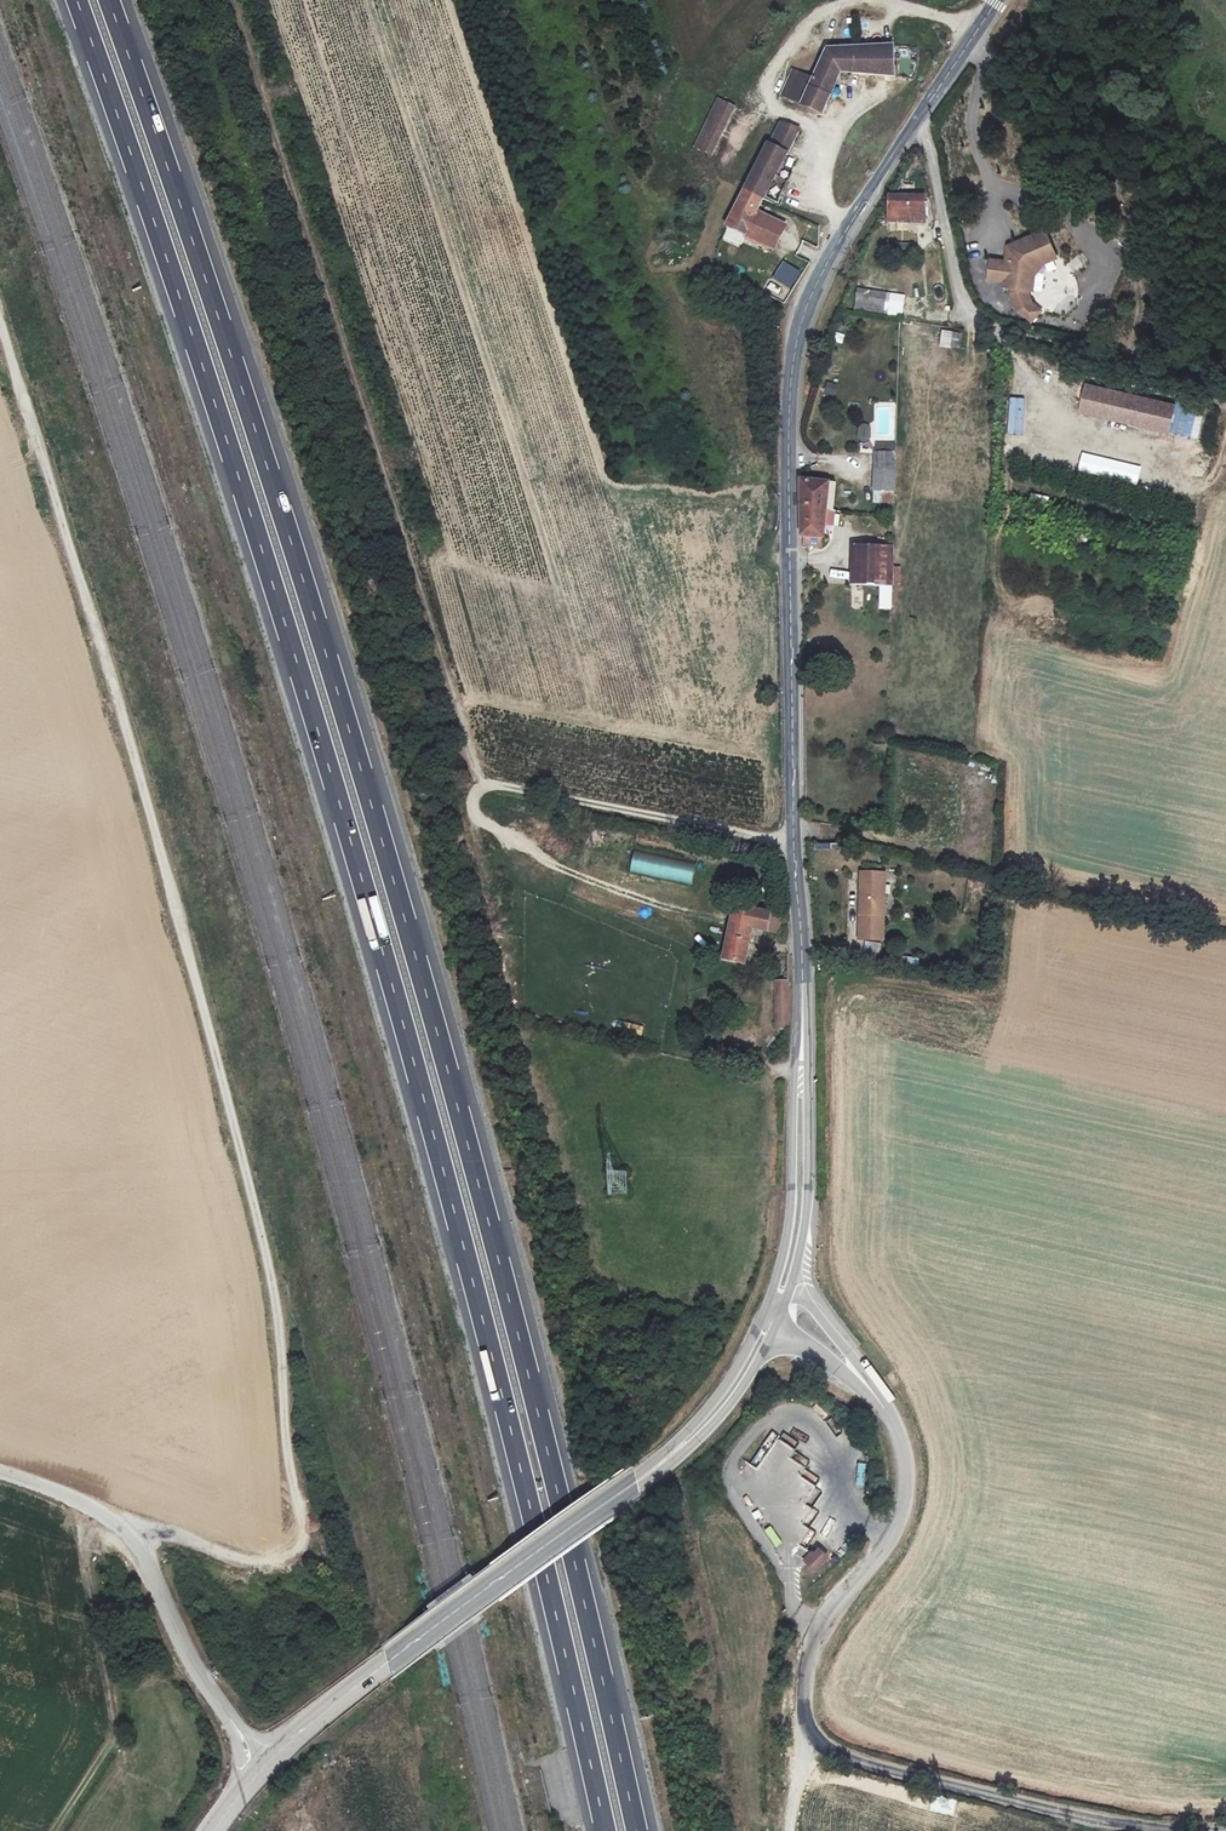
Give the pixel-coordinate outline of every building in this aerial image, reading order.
[(893,46),(827,50),(813,75),(802,72),(790,96),(824,110),(843,69),(890,75),(893,46)] [(802,72),(794,69),(784,93),(790,96),(802,72)] [(720,100),(696,147),(711,154),(735,107),(720,100)] [(775,133),(791,141),(795,127),(779,124),(775,133)] [(775,133),(768,145),(785,153),(791,141),(775,133)] [(768,145),(767,145),(747,185),(766,194),(785,153),(768,145)] [(766,194),(747,185),(727,228),(746,236),(757,213),(766,194)] [(893,200),(888,221),(922,228),(925,204),(893,200)] [(786,226),(757,213),(746,236),(774,250),(786,226)] [(1052,254),(1042,231),(1009,245),(1011,250),(1009,253),(1004,252),(1002,262),(999,282),(998,287),(1008,288),(1022,291),(1025,274),(1036,260),(1052,254)] [(1022,291),(1027,292),(1030,276),(1039,264),(1053,258),(1052,254),(1036,260),(1025,274),(1022,291)] [(1002,262),(987,260),(984,279),(999,282),(1002,262)] [(773,282),(794,289),(800,269),(779,263),(773,282)] [(1013,312),(1026,323),(1036,312),(1026,303),(1022,292),(1022,291),(1008,288),(1007,293),(1013,312)] [(855,289),(853,311),(885,313),(884,316),(902,317),(904,293),(855,289)] [(950,332),(949,348),(959,349),(960,333),(950,332)] [(1174,404),(1087,383),(1080,409),(1168,432),(1174,404)] [(834,396),(834,384),(823,384),(823,396),(834,396)] [(857,425),(857,440),(869,440),(870,425),(857,425)] [(878,441),(878,448),(896,449),(896,441),(878,441)] [(896,452),(896,449),(878,448),(875,448),(873,485),(892,487),(893,488),(896,452)] [(840,481),(841,475),(803,470),(804,477),(840,481)] [(803,494),(837,501),(840,481),(804,477),(803,494)] [(873,485),(872,498),(892,499),(892,487),(873,485)] [(833,534),(837,501),(803,494),(802,503),(806,504),(805,543),(825,545),(828,532),(833,534)] [(1046,505),(1048,498),(1031,494),(1029,501),(1046,505)] [(1070,531),(1066,545),(1081,550),(1085,536),(1070,531)] [(893,546),(874,542),(861,540),(860,568),(892,569),(893,546)] [(892,569),(860,568),(859,608),(891,608),(892,569)] [(691,884),(695,863),(632,852),(628,874),(691,884)] [(883,873),(859,873),(857,939),(874,940),(875,915),(882,915),(883,873)] [(734,906),(724,959),(745,964),(753,929),(775,930),(777,911),(734,906)] [(864,951),(878,953),(879,945),(865,943),(864,951)] [(881,957),(881,966),(916,968),(916,959),(881,957)] [(821,1420),(828,1416),(818,1402),(812,1406),(821,1420)] [(794,1452),(791,1459),(805,1465),(808,1458),(794,1452)] [(857,1474),(856,1496),(864,1497),(865,1475),(857,1474)] [(802,1481),(799,1493),(810,1496),(814,1485),(802,1481)] [(802,1524),(811,1527),(817,1509),(807,1506),(802,1524)] [(763,1529),(773,1545),(780,1541),(770,1525),(763,1529)] [(803,1561),(816,1572),(830,1556),(817,1545),(803,1561)]
